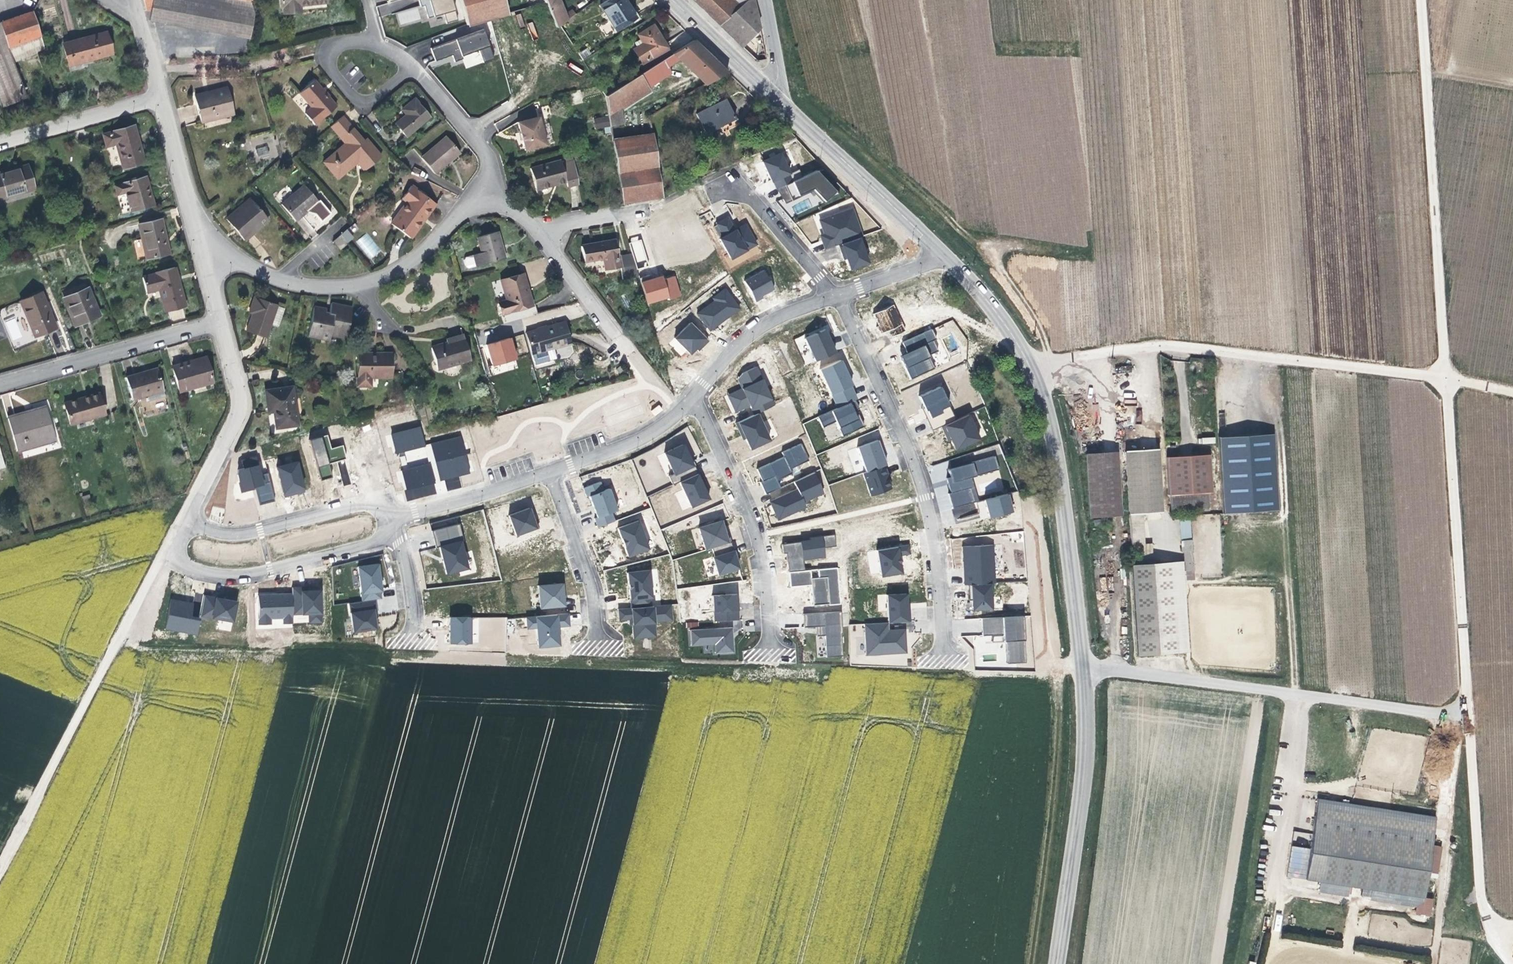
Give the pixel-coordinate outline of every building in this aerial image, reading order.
[(151,21),(168,23),(193,28),(199,0),(144,0),(147,10),(151,11),(151,21)] [(193,28),(248,38),(254,11),(252,2),(241,0),(199,0),(193,28)] [(296,12),(296,6),(312,5),(327,4),(327,0),(279,0),(279,8),(283,7),(283,14),(296,12)] [(420,6),(396,12),(399,25),(445,15),(447,22),(457,19),(453,0),(419,0),(420,6)] [(508,15),(504,0),(458,0),(464,26),(508,15)] [(560,27),(567,21),(564,12),(559,0),(545,0),(547,4),(557,29),(560,27)] [(624,0),(608,0),(599,6),(615,31),(635,19),(627,6),(624,0)] [(725,0),(694,0),(719,24),(735,10),(725,0)] [(754,0),(747,0),(735,10),(719,24),(741,45),(759,27),(754,0)] [(735,10),(747,0),(725,0),(735,10)] [(567,21),(574,16),(571,9),(564,12),(567,21)] [(12,62),(37,53),(45,51),(32,12),(0,22),(0,26),(12,62)] [(12,62),(0,26),(0,66),(12,62)] [(662,60),(671,55),(663,42),(653,26),(637,36),(643,45),(635,50),(643,64),(651,59),(653,61),(645,66),(648,69),(662,60)] [(484,29),(431,49),(435,61),(452,55),(455,63),(463,59),(462,56),(480,49),(485,62),(495,58),(484,29)] [(109,30),(62,42),(68,68),(115,56),(109,30)] [(715,79),(727,72),(712,58),(694,40),(671,55),(662,60),(666,66),(678,59),(705,85),(709,83),(715,79)] [(666,66),(662,60),(648,69),(638,75),(645,86),(669,70),(666,66)] [(12,62),(0,66),(0,106),(16,100),(27,96),(12,62)] [(353,85),(364,76),(358,68),(347,77),(353,85)] [(605,96),(617,173),(657,167),(652,135),(619,140),(617,125),(625,124),(622,106),(642,93),(640,89),(645,86),(638,75),(605,96)] [(315,126),(335,109),(324,96),(313,83),(299,96),(310,109),(305,113),(315,126)] [(234,115),(227,89),(195,97),(198,111),(200,124),(234,115)] [(399,112),(405,118),(395,127),(405,139),(429,118),(420,108),(412,100),(399,112)] [(731,111),(725,100),(696,115),(706,135),(736,120),(731,111)] [(343,118),(330,129),(344,146),(332,156),(337,162),(329,169),(336,177),(355,161),(358,166),(363,173),(380,158),(365,139),(360,143),(350,132),(352,129),(343,118)] [(523,151),(544,146),(537,118),(515,124),(520,140),(523,151)] [(603,127),(602,118),(594,119),(596,128),(603,127)] [(122,170),(141,164),(136,145),(132,130),(102,138),(104,151),(115,149),(122,170)] [(446,138),(419,163),(433,178),(446,166),(444,164),(448,161),(459,151),(446,138)] [(266,145),(256,149),(258,157),(269,153),(266,145)] [(784,151),(763,160),(777,190),(794,183),(790,175),(794,173),(784,151)] [(337,162),(332,156),(323,163),(329,169),(337,162)] [(348,174),(358,166),(355,161),(336,177),(339,181),(348,174)] [(564,184),(557,162),(528,170),(531,181),(534,192),(564,184)] [(622,202),(661,196),(657,167),(617,173),(622,202)] [(28,168),(11,173),(0,176),(0,197),(35,187),(28,168)] [(819,171),(794,183),(777,190),(786,204),(816,189),(827,201),(838,192),(819,171)] [(131,212),(153,205),(149,193),(145,179),(113,190),(117,199),(125,196),(131,212)] [(308,214),(318,205),(306,189),(283,207),(296,223),(308,214)] [(420,227),(433,211),(410,191),(400,203),(404,206),(388,227),(407,243),(420,227)] [(244,243),(268,223),(251,203),(228,222),(236,233),(244,243)] [(825,249),(842,244),(861,237),(864,236),(854,208),(820,220),(825,234),(821,235),(822,240),(825,249)] [(729,216),(716,224),(722,236),(720,238),(732,260),(758,245),(746,224),(736,229),(729,216)] [(147,261),(169,255),(165,240),(160,223),(138,229),(147,261)] [(468,268),(504,259),(497,232),(486,234),(478,236),(482,252),(465,257),(464,259),(465,267),(468,268)] [(367,233),(356,241),(369,260),(381,252),(367,233)] [(340,248),(348,243),(341,234),(334,240),(340,248)] [(630,238),(636,262),(646,260),(641,236),(630,238)] [(871,264),(861,237),(842,244),(851,271),(871,264)] [(638,278),(631,255),(619,258),(617,242),(601,245),(583,247),(584,262),(605,259),(606,272),(621,269),(622,281),(638,278)] [(765,270),(746,280),(756,300),(776,290),(765,270)] [(178,288),(174,271),(154,276),(155,280),(142,283),(146,295),(159,293),(165,313),(184,307),(178,288)] [(664,276),(641,283),(648,304),(669,297),(670,300),(682,296),(675,276),(665,279),(664,276)] [(499,320),(530,310),(525,294),(520,278),(499,284),(505,306),(496,309),(499,320)] [(505,306),(499,284),(490,287),(496,309),(505,306)] [(64,301),(88,291),(85,285),(61,295),(64,301)] [(697,313),(710,332),(741,310),(725,288),(711,298),(714,301),(697,313)] [(99,317),(88,291),(64,301),(74,326),(86,322),(99,317)] [(58,330),(44,296),(21,305),(35,339),(48,334),(58,330)] [(265,341),(279,309),(255,300),(249,315),(254,317),(252,323),(247,334),(265,341)] [(895,306),(873,315),(881,334),(889,330),(891,336),(905,331),(895,306)] [(330,339),(344,342),(349,311),(337,309),(332,308),(330,317),(327,316),(327,313),(314,311),(308,340),(330,345),(330,339)] [(710,341),(691,322),(675,338),(692,355),(698,349),(700,351),(710,341)] [(566,338),(563,327),(524,337),(530,359),(531,359),(545,355),(552,353),(569,349),(566,338)] [(804,339),(815,362),(834,353),(831,346),(829,345),(827,340),(827,337),(824,330),(804,339)] [(935,340),(931,330),(902,344),(908,359),(901,362),(909,380),(933,369),(928,356),(937,352),(932,342),(935,340)] [(512,337),(487,344),(493,367),(519,360),(512,337)] [(436,373),(469,364),(462,342),(451,345),(445,347),(446,349),(430,354),(436,373)] [(555,363),(552,353),(545,355),(548,365),(555,363)] [(534,368),(548,365),(545,355),(531,359),(534,368)] [(391,380),(392,356),(375,357),(357,357),(356,385),(371,386),(371,380),(391,380)] [(835,422),(841,437),(860,429),(855,418),(858,417),(855,411),(858,410),(854,401),(856,400),(850,387),(851,386),(840,361),(819,371),(836,409),(817,418),(821,428),(835,422)] [(215,388),(209,364),(193,367),(174,372),(181,398),(215,388)] [(747,387),(741,390),(744,394),(729,401),(735,413),(749,407),(753,416),(756,415),(773,407),(756,368),(741,375),(747,387)] [(149,405),(165,400),(158,373),(144,377),(128,382),(133,405),(147,400),(149,405)] [(926,420),(931,431),(940,427),(954,421),(939,388),(918,397),(924,412),(925,411),(929,419),(926,420)] [(727,396),(729,401),(744,394),(741,390),(727,396)] [(295,429),(292,391),(266,395),(267,412),(273,411),(273,418),(274,431),(295,429)] [(64,405),(70,428),(106,419),(99,396),(83,400),(64,405)] [(658,406),(651,411),(654,416),(661,410),(658,406)] [(51,445),(58,443),(49,411),(34,415),(33,413),(31,414),(27,415),(28,416),(10,422),(19,454),(45,447),(46,450),(51,448),(51,445)] [(756,415),(753,416),(737,423),(749,450),(768,441),(756,415)] [(947,435),(954,450),(978,440),(967,415),(954,421),(940,427),(944,436),(947,435)] [(391,435),(397,455),(426,447),(421,427),(391,435)] [(1274,435),(1219,437),(1223,514),(1279,512),(1274,435)] [(310,441),(321,482),(332,479),(329,465),(347,460),(343,447),(331,450),(327,436),(310,441)] [(442,481),(446,480),(448,490),(462,486),(459,477),(472,473),(462,436),(432,444),(442,481)] [(861,474),(870,497),(890,490),(885,477),(887,476),(883,466),(885,466),(876,442),(856,449),(865,473),(861,474)] [(759,483),(765,495),(779,489),(776,482),(791,474),(789,470),(808,461),(800,445),(781,454),(783,458),(756,471),(761,482),(759,483)] [(679,483),(699,474),(692,461),(689,453),(687,454),(682,446),(664,454),(673,475),(668,477),(672,486),(679,483)] [(1137,546),(1138,555),(1155,554),(1155,545),(1145,545),(1143,514),(1162,513),(1159,451),(1126,453),(1132,546),(1137,546)] [(1090,517),(1123,516),(1119,453),(1086,454),(1090,517)] [(1208,455),(1167,458),(1169,495),(1171,495),(1172,513),(1209,512),(1208,493),(1210,493),(1208,455)] [(947,495),(951,509),(977,502),(970,478),(998,471),(994,457),(947,470),(949,478),(946,479),(950,494),(947,495)] [(237,471),(240,484),(242,492),(253,490),(252,488),(256,487),(260,505),(275,501),(268,474),(261,475),(256,458),(242,461),(244,470),(237,471)] [(405,490),(408,501),(437,494),(434,484),(437,483),(431,462),(429,463),(427,458),(407,463),(408,465),(402,467),(407,489),(405,490)] [(297,463),(277,468),(283,494),(304,489),(297,463)] [(338,465),(344,485),(350,483),(344,463),(338,465)] [(822,493),(813,473),(792,483),(796,491),(769,503),(777,520),(804,508),(802,502),(822,493)] [(699,474),(679,483),(690,508),(708,500),(704,490),(706,489),(699,474)] [(600,483),(583,489),(586,498),(589,497),(597,518),(594,519),(597,528),(615,522),(612,513),(617,511),(609,489),(604,491),(600,483)] [(261,506),(260,505),(256,487),(252,488),(253,490),(242,492),(240,484),(238,484),(241,494),(255,491),(260,506),(261,506)] [(1006,495),(977,503),(982,520),(1010,513),(1006,495)] [(529,509),(508,516),(516,536),(538,528),(536,520),(534,521),(529,509)] [(1180,538),(1191,538),(1191,519),(1180,519),(1180,538)] [(638,522),(617,529),(628,557),(648,550),(638,522)] [(712,558),(717,575),(738,569),(730,543),(729,543),(727,535),(724,536),(720,522),(698,529),(705,551),(711,549),(714,558),(712,558)] [(459,525),(432,532),(436,548),(439,547),(446,575),(468,569),(461,542),(463,541),(459,525)] [(835,535),(782,545),(783,553),(787,553),(789,572),(805,571),(804,561),(826,558),(825,548),(837,547),(835,535)] [(875,551),(879,577),(900,574),(897,556),(908,554),(907,546),(875,551)] [(971,610),(992,609),(992,598),(989,598),(989,584),(994,584),(991,546),(961,548),(963,586),(967,586),(967,596),(970,595),(971,610)] [(1140,655),(1180,652),(1174,562),(1134,565),(1140,655)] [(1174,562),(1180,652),(1190,652),(1185,562),(1174,562)] [(358,568),(363,602),(375,601),(381,600),(380,592),(381,592),(378,565),(358,568)] [(814,606),(840,604),(837,568),(805,571),(789,572),(790,587),(812,585),(814,606)] [(629,599),(630,609),(651,607),(650,598),(651,598),(648,571),(627,573),(629,599)] [(292,580),(292,588),(293,615),(308,615),(309,624),(323,624),(322,580),(292,580)] [(538,586),(540,609),(564,606),(562,584),(538,586)] [(292,588),(259,589),(259,625),(272,625),(272,619),(284,619),(284,624),(293,623),(293,615),(292,588)] [(905,594),(885,595),(887,623),(909,622),(908,613),(906,613),(905,594)] [(711,596),(713,622),(737,620),(736,595),(711,596)] [(204,596),(201,616),(234,623),(237,602),(204,596)] [(171,600),(165,629),(197,635),(200,619),(191,617),(194,604),(171,600)] [(377,617),(375,601),(363,602),(349,604),(353,633),(376,630),(374,618),(377,617)] [(670,605),(651,607),(630,609),(618,610),(619,621),(628,620),(629,626),(632,625),(633,639),(655,637),(654,622),(672,621),(670,605)] [(840,613),(802,615),(803,628),(815,627),(816,637),(824,636),(825,658),(842,657),(841,635),(840,613)] [(536,629),(538,648),(558,646),(557,627),(568,626),(567,614),(526,618),(527,629),(536,629)] [(450,644),(471,644),(471,618),(450,618),(450,644)] [(1022,618),(981,620),(981,637),(1006,635),(1006,642),(1005,642),(1006,665),(1024,664),(1022,618)] [(887,623),(863,624),(865,656),(905,653),(904,631),(887,631),(887,623)] [(690,631),(691,645),(715,644),(716,654),(733,653),(732,628),(690,631)] [(1425,900),(1437,820),(1321,802),(1307,881),(1425,900)]
